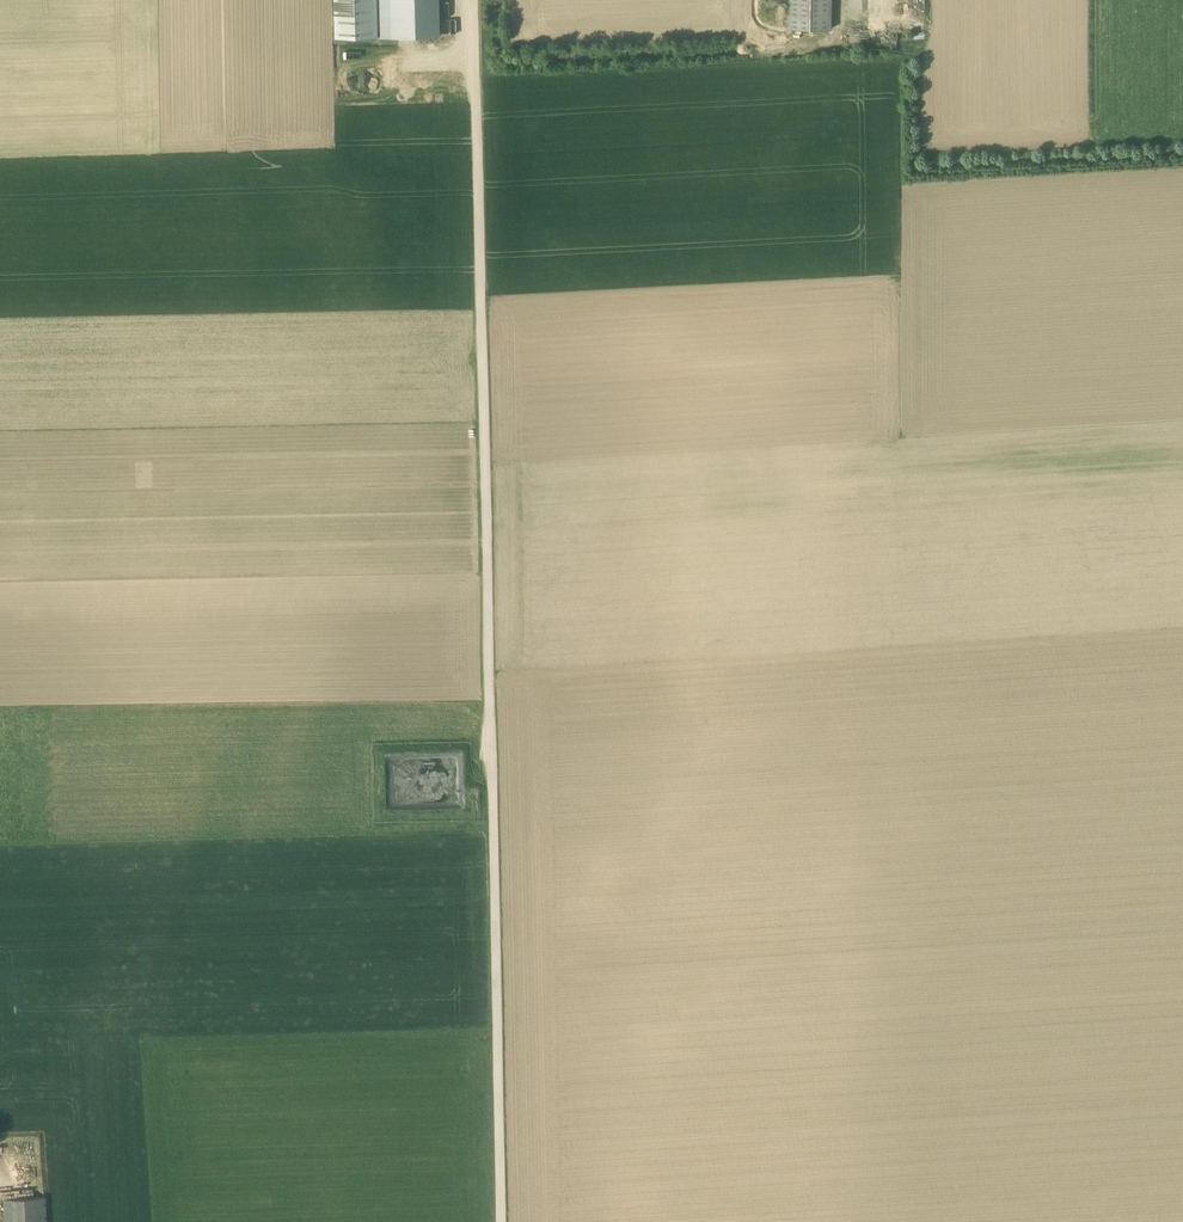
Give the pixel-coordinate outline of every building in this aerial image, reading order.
[(335,39),(377,37),(440,35),(439,0),(334,0),(335,39)] [(788,28),(830,30),(831,0),(788,0),(788,28)] [(4,1199),(5,1221),(46,1221),(45,1197),(4,1199)]
